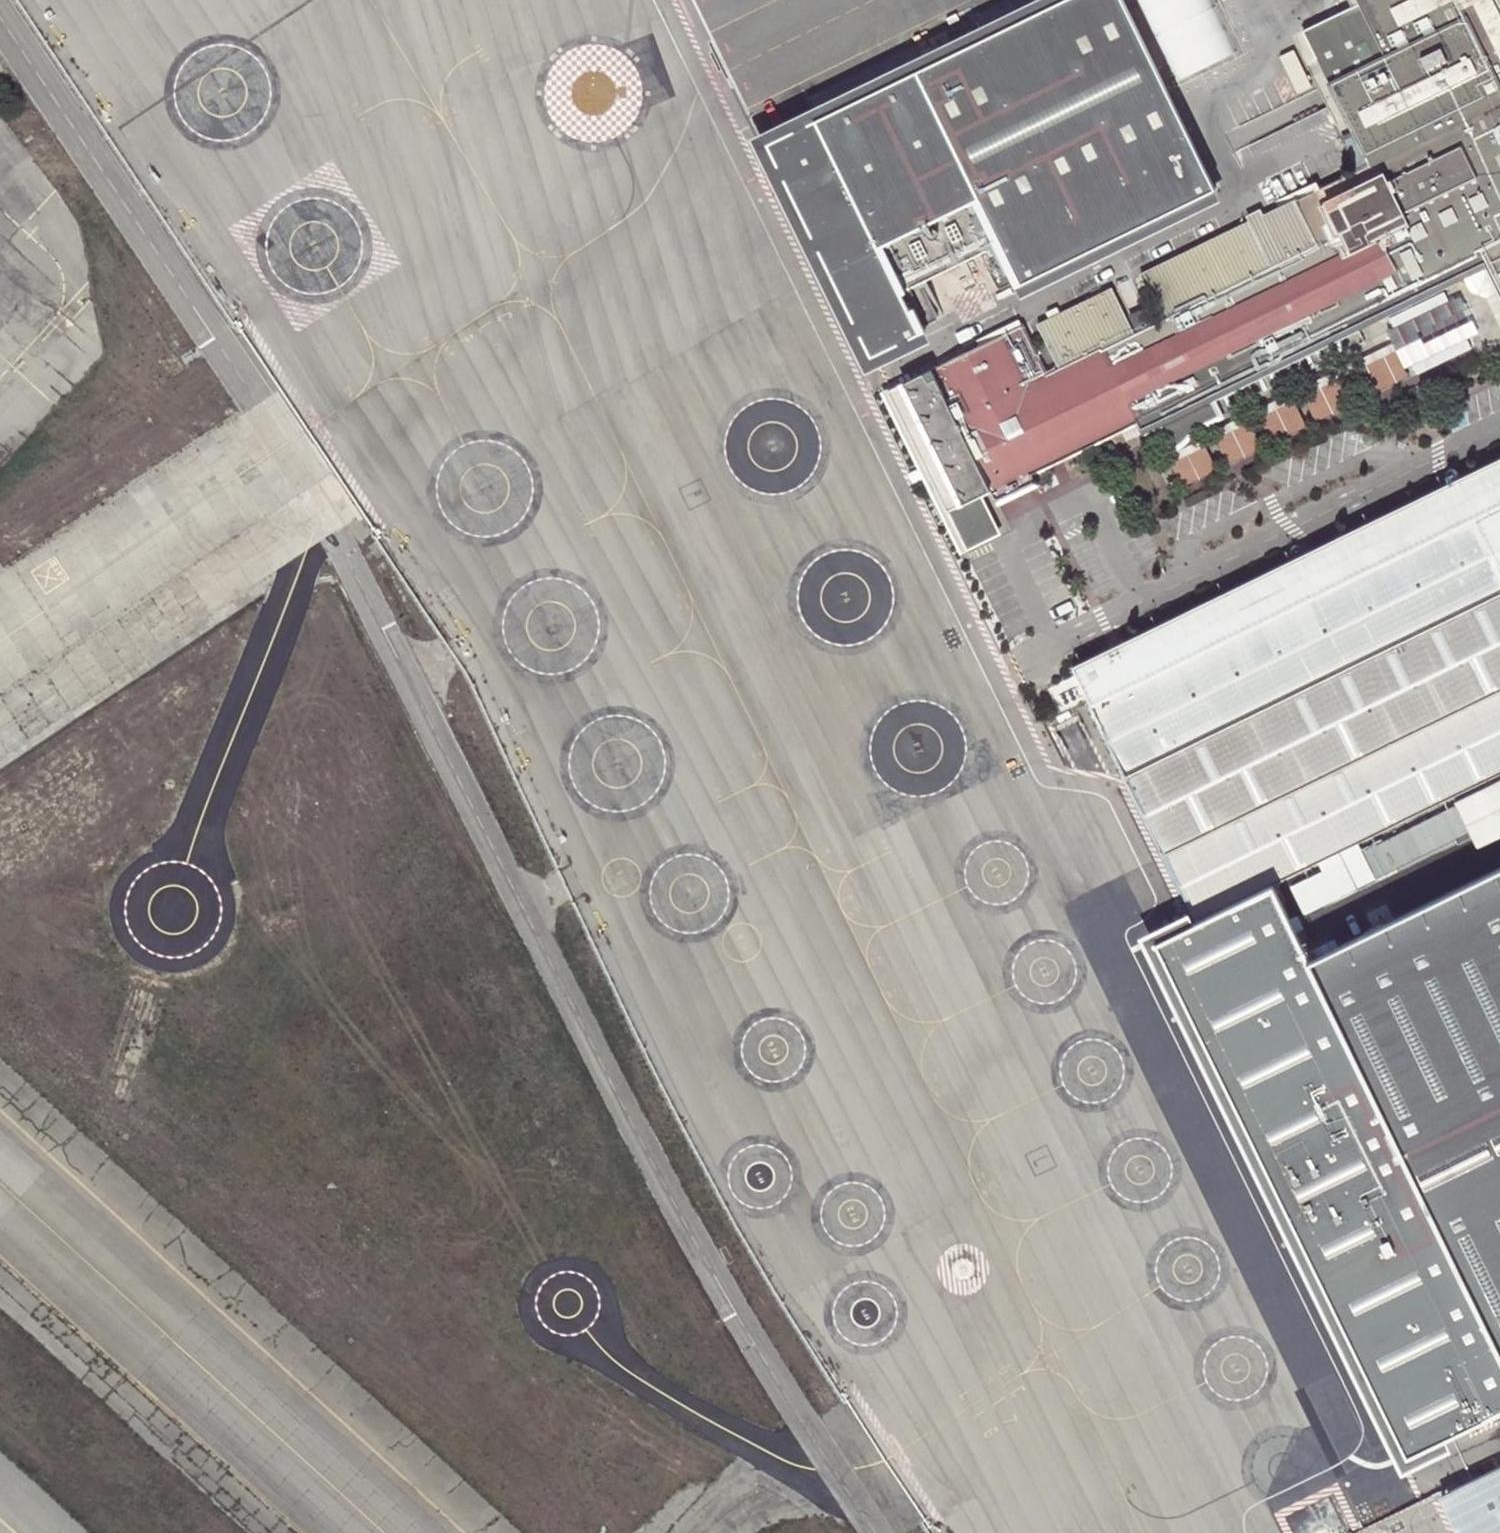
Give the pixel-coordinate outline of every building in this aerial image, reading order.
[(865,359),(914,336),(874,249),(976,201),(1016,289),(1213,197),(1121,0),(1075,0),(765,144),(865,359)] [(1032,481),(1027,472),(1383,300),(1388,311),(1461,273),(1463,276),(1490,264),(1499,286),(1499,0),(1363,0),(1390,56),(1384,58),(1333,83),(1357,133),(1344,139),(1360,171),(1138,274),(1159,321),(1154,324),(1145,305),(1128,312),(1137,331),(1133,333),(1110,286),(1036,322),(1059,368),(1044,375),(1019,325),(881,393),(958,551),(992,535),(974,498),(991,489),(992,492),(995,494),(999,495),(1032,481)] [(1179,79),(1237,52),(1211,0),(1138,0),(1179,79)] [(1384,58),(1357,2),(1306,26),(1333,83),(1384,58)] [(1193,917),(1160,933),(1406,1454),(1499,1410),(1499,1363),(1264,887),(1499,772),(1499,456),(1070,668),(1124,777),(1193,917)] [(1303,961),(1499,1363),(1499,865),(1303,961)] [(1440,1492),(1460,1532),(1499,1532),(1499,1463),(1440,1492)]
